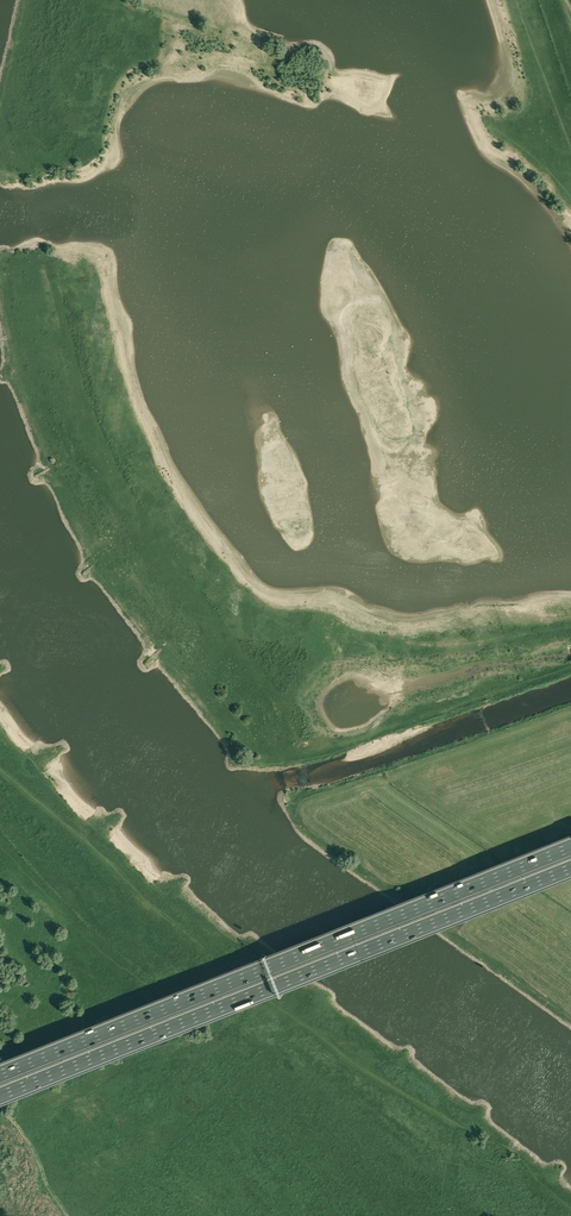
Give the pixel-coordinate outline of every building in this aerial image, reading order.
[(241,988),(232,991),(234,998),(243,995),(241,988)] [(141,1001),(143,1007),(159,1002),(157,996),(141,1001)]
